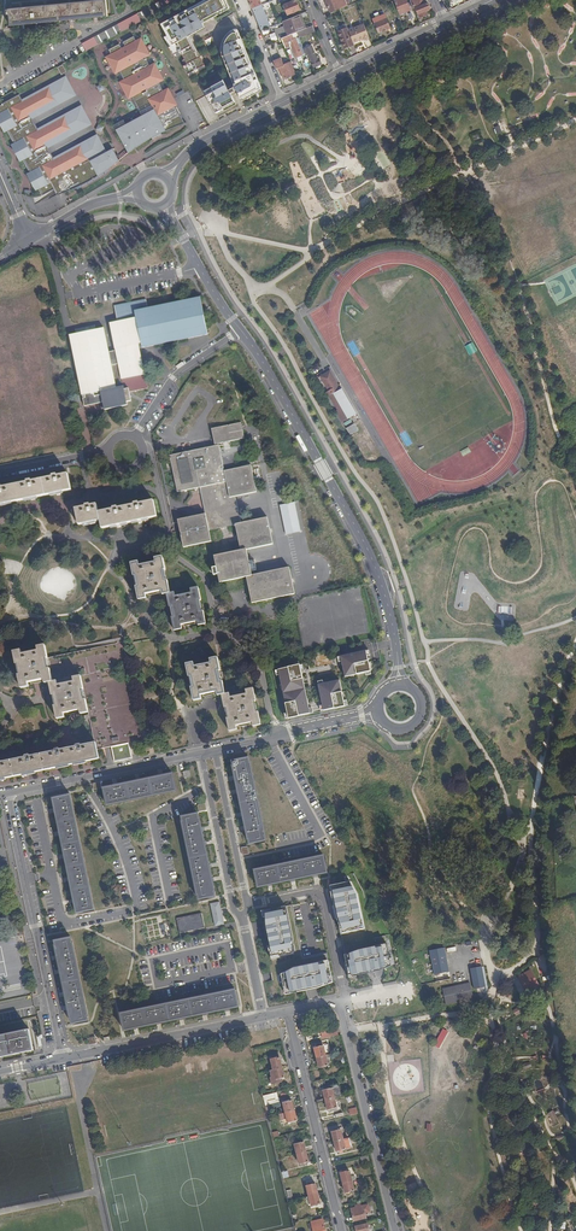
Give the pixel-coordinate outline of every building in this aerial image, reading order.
[(11,26),(94,18),(108,16),(106,0),(100,0),(31,6),(9,9),(11,26)] [(180,0),(163,0),(160,1),(164,9),(180,0)] [(162,24),(168,36),(173,45),(169,47),(174,56),(181,52),(183,55),(185,59),(188,64),(185,65),(183,66),(188,75),(194,72),(205,65),(200,57),(198,58),(189,41),(191,40),(189,37),(187,33),(203,24),(230,9),(226,0),(206,0),(193,7),(194,8),(178,16),(178,15),(162,24)] [(262,5),(260,0),(249,0),(253,9),(256,7),(262,5)] [(300,10),(296,0),(285,5),(289,15),(300,10)] [(339,10),(340,9),(347,6),(345,0),(326,0),(331,12),(338,9),(339,10)] [(408,2),(407,0),(395,0),(401,14),(411,10),(408,2)] [(414,9),(417,8),(420,17),(428,14),(427,11),(430,9),(428,3),(425,5),(423,0),(413,0),(411,1),(413,6),(414,9)] [(84,52),(161,11),(157,3),(146,9),(80,45),(84,52)] [(193,7),(178,15),(178,16),(194,8),(193,7)] [(263,24),(256,7),(253,9),(262,30),(266,29),(264,24),(263,24)] [(391,28),(385,14),(374,19),(379,33),(384,31),(385,33),(387,32),(386,30),(391,28)] [(306,29),(301,15),(284,22),(289,36),(292,35),(298,32),(306,29)] [(203,24),(187,33),(189,37),(205,28),(203,24)] [(345,48),(354,44),(354,43),(349,31),(346,24),(340,26),(341,31),(339,32),(345,48)] [(365,41),(370,38),(364,24),(349,31),(354,43),(364,38),(365,41)] [(315,30),(313,26),(306,29),(298,32),(299,36),(315,30)] [(241,99),(262,89),(256,74),(254,75),(253,74),(251,69),(243,49),(244,49),(241,42),(243,41),(239,32),(239,31),(238,31),(238,30),(237,30),(236,29),(235,29),(235,30),(234,30),(232,31),(229,33),(226,35),(226,36),(225,38),(223,41),(222,44),(222,48),(222,51),(223,54),(224,56),(226,55),(235,78),(232,79),(233,82),(235,84),(235,86),(234,87),(235,88),(230,90),(228,88),(224,80),(220,83),(212,87),(215,91),(207,95),(216,113),(236,102),(232,96),(239,93),(240,94),(241,99)] [(306,54),(302,43),(298,44),(296,39),(294,40),(292,35),(289,36),(282,38),(284,44),(286,49),(292,46),(296,58),(306,54)] [(141,144),(186,123),(176,106),(178,105),(168,88),(163,91),(159,83),(162,81),(164,80),(155,63),(150,65),(145,58),(151,55),(141,37),(136,40),(133,36),(123,42),(125,46),(122,48),(120,44),(109,50),(111,54),(108,55),(106,57),(115,74),(118,73),(120,72),(124,80),(120,82),(129,99),(131,98),(142,115),(126,124),(124,120),(114,126),(130,153),(141,144)] [(173,45),(168,36),(164,38),(169,47),(173,45)] [(243,41),(241,42),(244,49),(243,49),(251,69),(254,68),(243,41)] [(320,60),(319,58),(317,58),(313,47),(307,49),(314,66),(322,63),(320,60)] [(224,56),(232,79),(235,78),(226,55),(224,56)] [(274,60),(277,68),(280,66),(285,79),(297,75),(292,63),(284,66),(281,58),(274,60)] [(62,76),(68,73),(63,65),(57,68),(62,76)] [(0,105),(0,124),(5,133),(9,131),(15,143),(11,145),(20,163),(24,161),(31,173),(28,174),(37,191),(40,189),(43,196),(53,191),(57,197),(98,178),(110,170),(120,163),(113,150),(108,153),(98,135),(54,158),(49,149),(93,126),(88,115),(82,106),(38,129),(33,120),(78,97),(66,76),(22,100),(20,95),(0,105)] [(106,90),(103,84),(97,87),(100,92),(106,90)] [(212,87),(204,91),(207,95),(215,91),(212,87)] [(96,130),(101,133),(105,127),(99,124),(96,130)] [(142,348),(153,346),(157,345),(207,334),(199,298),(160,306),(156,307),(147,309),(145,300),(114,306),(117,322),(135,318),(141,344),(142,348)] [(135,318),(117,322),(110,324),(115,349),(137,344),(138,345),(141,344),(135,318)] [(144,374),(139,348),(138,345),(137,344),(115,349),(115,351),(107,352),(103,329),(91,331),(90,326),(73,330),(74,334),(68,336),(76,371),(83,406),(94,405),(93,401),(104,399),(104,402),(106,410),(129,406),(129,402),(131,401),(129,392),(147,389),(144,374)] [(469,355),(477,351),(472,342),(464,346),(469,355)] [(355,414),(330,370),(319,376),(328,391),(327,392),(337,410),(335,411),(341,422),(355,414)] [(216,444),(252,436),(249,421),(213,428),(216,444)] [(354,423),(345,428),(349,436),(358,431),(354,423)] [(488,444),(480,448),(482,453),(491,449),(488,444)] [(202,487),(208,514),(210,526),(181,532),(184,548),(212,542),(210,530),(236,525),(241,551),(215,556),(220,583),(247,577),(253,603),(295,594),(290,568),(253,576),(248,550),(274,544),(269,518),(242,523),(237,496),(258,492),(253,465),(226,471),(221,445),(172,455),(179,492),(202,487)] [(468,447),(461,451),(463,456),(471,451),(468,447)] [(69,474),(57,476),(57,474),(52,475),(53,477),(32,481),(31,480),(27,480),(27,482),(2,487),(2,486),(0,486),(0,505),(72,490),(69,474)] [(103,529),(158,517),(154,501),(140,504),(139,502),(135,503),(135,505),(119,508),(118,507),(114,508),(114,509),(99,512),(97,504),(91,505),(91,504),(87,505),(87,507),(76,509),(79,525),(101,521),(103,529)] [(210,526),(208,514),(179,520),(181,532),(210,526)] [(167,594),(171,593),(168,580),(166,581),(164,570),(166,570),(163,557),(156,558),(156,563),(140,566),(139,562),(132,564),(135,577),(137,576),(139,586),(137,587),(140,600),(147,598),(146,595),(163,592),(164,595),(167,594)] [(182,625),(198,622),(199,626),(206,624),(203,610),(201,611),(199,601),(201,601),(199,588),(191,589),(192,593),(176,597),(175,593),(171,593),(167,594),(170,607),(173,607),(175,617),(172,617),(175,631),(183,629),(182,625)] [(87,706),(89,712),(95,743),(98,749),(144,739),(131,681),(131,677),(131,676),(128,666),(128,664),(127,660),(127,658),(126,654),(123,642),(120,643),(116,644),(63,655),(48,657),(49,658),(51,668),(51,673),(53,682),(58,681),(74,677),(81,676),(83,683),(84,689),(85,693),(86,697),(86,700),(87,706)] [(51,673),(51,668),(48,669),(46,659),(49,658),(48,657),(46,645),(38,646),(39,650),(23,653),(22,650),(15,651),(17,665),(20,664),(22,674),(20,675),(22,688),(29,686),(29,682),(45,679),(46,683),(51,682),(53,682),(51,673)] [(356,655),(341,658),(346,678),(371,673),(367,652),(356,655)] [(218,696),(223,695),(226,695),(223,681),(220,681),(218,671),(221,671),(218,658),(211,659),(212,663),(195,666),(194,663),(187,664),(189,677),(192,677),(194,687),(192,687),(194,701),(202,699),(201,695),(218,692),(218,696)] [(286,705),(289,720),(311,715),(309,706),(303,676),(301,667),(279,671),(282,686),(284,686),(288,704),(286,705)] [(82,714),(89,712),(87,706),(86,700),(84,700),(82,689),(83,689),(84,689),(83,683),(81,676),(74,677),(74,679),(74,681),(58,684),(58,681),(53,682),(51,682),(51,686),(53,695),(56,695),(57,703),(58,705),(55,706),(56,708),(58,719),(65,717),(64,714),(81,710),(82,714)] [(324,712),(346,708),(340,682),(319,686),(322,701),(324,712)] [(254,702),(257,701),(254,689),(246,690),(247,694),(231,697),(230,694),(226,695),(223,695),(225,708),(228,707),(230,718),(227,718),(230,732),(238,730),(237,726),(253,723),(254,727),(261,725),(259,712),(256,712),(254,702)] [(95,743),(90,744),(82,745),(81,744),(77,745),(77,746),(60,750),(60,748),(55,749),(56,751),(30,756),(30,754),(26,755),(26,757),(0,762),(0,761),(0,780),(58,767),(94,760),(99,759),(98,749),(95,743)] [(268,840),(251,758),(234,761),(251,844),(268,840)] [(174,774),(106,788),(109,805),(178,791),(174,774)] [(95,910),(72,795),(55,799),(78,913),(95,910)] [(217,896),(200,813),(183,817),(200,899),(217,896)] [(260,887),(328,873),(325,857),(256,870),(260,887)] [(357,887),(334,890),(343,931),(365,929),(365,923),(368,923),(362,895),(357,887)] [(220,902),(210,904),(215,926),(224,924),(220,902)] [(290,911),(266,915),(266,927),(271,955),(295,951),(295,942),(290,911)] [(206,927),(203,913),(178,918),(181,932),(206,927)] [(90,1020),(73,937),(56,941),(73,1023),(90,1020)] [(366,950),(347,954),(350,981),(393,973),(387,949),(381,950),(381,946),(366,950)] [(448,971),(444,948),(428,950),(432,974),(448,971)] [(331,962),(294,969),(281,975),(285,998),(306,994),(336,986),(331,962)] [(481,966),(469,968),(472,988),(485,986),(481,966)] [(540,987),(530,970),(517,977),(527,994),(540,987)] [(435,981),(450,978),(449,971),(434,974),(435,981)] [(445,1004),(472,998),(468,983),(441,989),(445,1004)] [(510,1000),(515,991),(510,988),(505,997),(510,1000)] [(125,1033),(239,1009),(235,993),(122,1017),(125,1033)] [(524,1012),(521,1006),(513,1011),(516,1016),(524,1012)] [(539,1021),(541,1015),(532,1013),(531,1020),(539,1021)] [(29,1029),(0,1035),(0,1057),(34,1050),(29,1029)] [(447,1031),(442,1029),(433,1045),(438,1048),(447,1031)] [(89,1044),(97,1043),(96,1036),(88,1038),(89,1044)] [(315,1048),(318,1057),(326,1055),(326,1054),(324,1047),(324,1046),(320,1047),(317,1047),(315,1048)] [(326,1055),(318,1057),(320,1068),(322,1067),(325,1067),(329,1066),(326,1055)] [(273,1069),(282,1067),(280,1057),(274,1058),(274,1057),(270,1058),(273,1069)] [(271,1076),(270,1077),(272,1084),(281,1081),(280,1077),(284,1076),(282,1067),(273,1069),(269,1070),(271,1076)] [(510,1082),(505,1073),(500,1075),(504,1084),(510,1082)] [(324,1087),(327,1100),(335,1098),(342,1096),(339,1084),(324,1087)] [(553,1101),(558,1100),(557,1094),(558,1092),(550,1092),(552,1095),(553,1101)] [(267,1095),(263,1096),(265,1105),(276,1103),(274,1093),(272,1093),(267,1095)] [(335,1098),(327,1100),(329,1110),(331,1109),(337,1108),(335,1098)] [(286,1112),(294,1110),(291,1100),(287,1101),(285,1102),(283,1102),(286,1112)] [(296,1120),(294,1110),(286,1112),(288,1122),(292,1121),(296,1120)] [(557,1118),(553,1110),(547,1113),(552,1121),(557,1118)] [(288,1122),(286,1112),(280,1114),(281,1119),(283,1119),(284,1122),(286,1125),(292,1123),(292,1121),(288,1122)] [(333,1132),(335,1142),(344,1139),(342,1129),(337,1131),(335,1131),(333,1132)] [(344,1139),(335,1142),(338,1152),(340,1151),(342,1151),(346,1149),(344,1139)] [(298,1153),(306,1151),(303,1142),(299,1143),(297,1143),(295,1144),(298,1153)] [(308,1162),(306,1151),(298,1153),(301,1164),(302,1163),(304,1163),(308,1162)] [(342,1174),(344,1184),(353,1181),(350,1172),(346,1173),(344,1173),(342,1174)] [(353,1181),(344,1184),(347,1194),(349,1194),(351,1193),(355,1192),(353,1181)] [(309,1195),(318,1193),(315,1183),(310,1184),(308,1184),(307,1185),(309,1195)] [(320,1203),(318,1193),(309,1195),(311,1205),(313,1205),(315,1204),(320,1203)] [(370,1212),(369,1205),(362,1207),(361,1205),(357,1206),(357,1208),(352,1209),(355,1221),(367,1218),(366,1213),(370,1212)] [(322,1219),(312,1221),(315,1230),(325,1230),(322,1219)]
